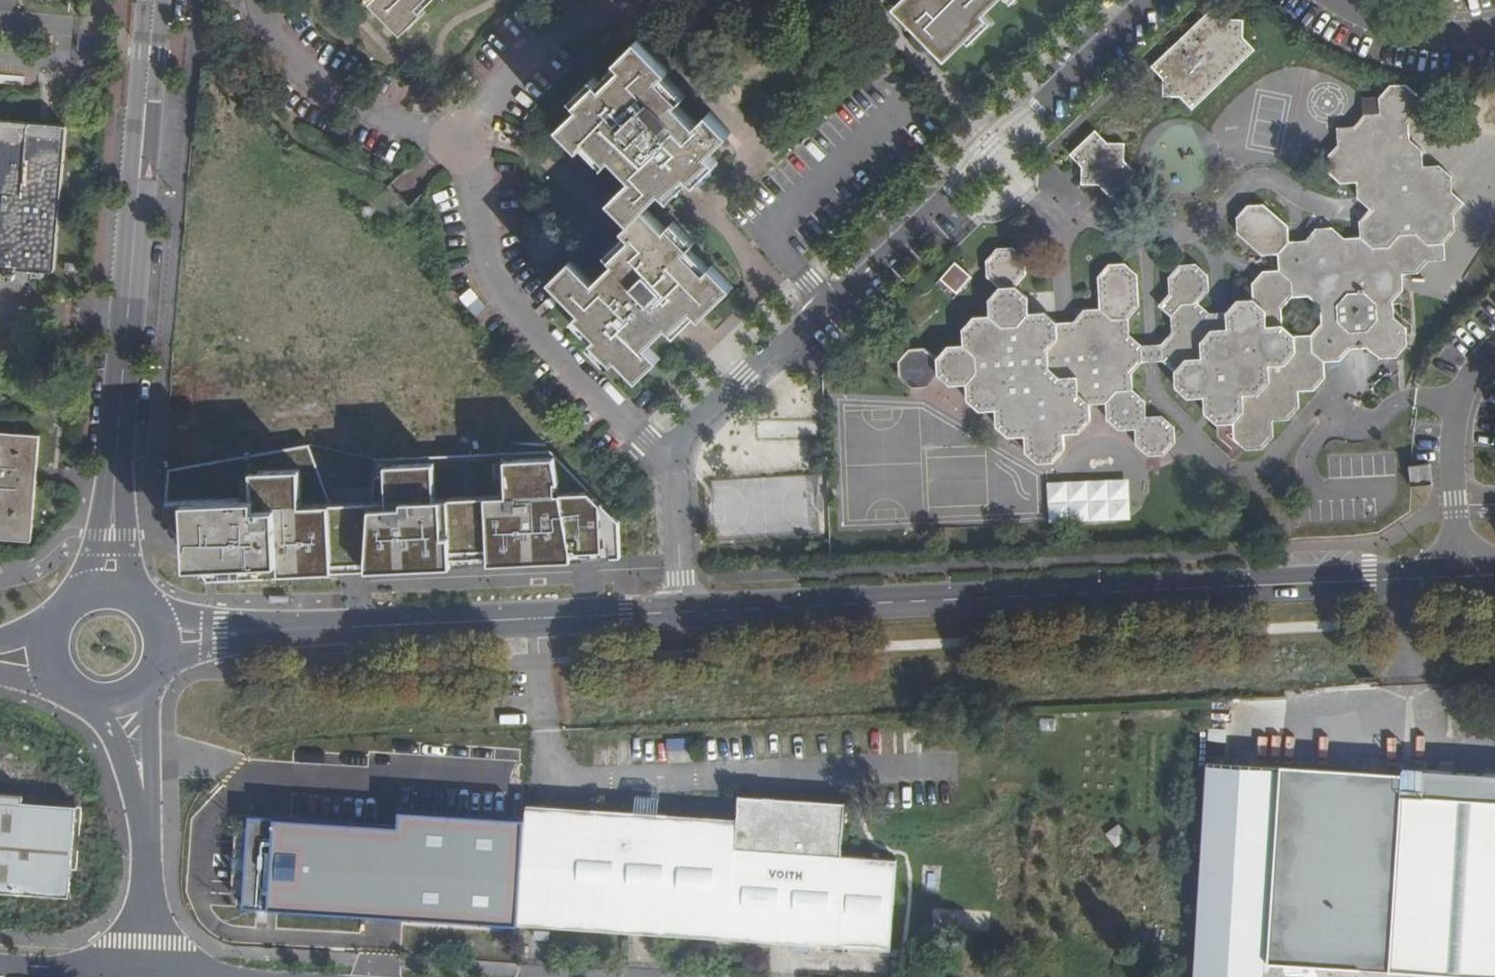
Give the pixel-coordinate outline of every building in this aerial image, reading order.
[(406,27),(426,8),(422,3),(425,0),(380,0),(406,27)] [(897,5),(945,55),(986,15),(984,12),(997,0),(902,0),(897,5)] [(1214,10),(1153,67),(1165,79),(1163,97),(1180,97),(1192,109),(1253,51),(1241,39),(1243,21),(1225,22),(1214,10)] [(700,318),(732,288),(713,268),(704,275),(684,254),(688,250),(668,228),(665,230),(646,210),(664,191),(667,194),(688,175),(691,178),(713,159),(710,154),(731,136),(710,115),(698,126),(677,105),(680,103),(659,82),(669,73),(640,42),(622,59),(629,66),(605,89),(601,85),(581,104),(583,108),(562,126),(583,148),(592,141),(610,158),(614,155),(635,178),(612,201),(632,222),(624,229),(634,240),(614,259),(616,262),(594,283),(574,262),(553,280),(584,313),(581,315),(600,336),(597,339),(618,361),(620,359),(638,378),(659,359),(648,347),(669,327),(670,329),(692,309),(700,318)] [(1170,295),(1162,303),(1160,306),(1171,318),(1173,334),(1161,345),(1163,361),(1174,371),(1175,384),(1189,398),(1204,398),(1205,412),(1218,424),(1234,423),(1235,439),(1247,450),(1261,449),(1273,437),(1272,421),(1278,421),(1287,420),(1298,408),(1297,392),(1313,390),(1324,377),(1323,362),(1338,361),(1349,350),(1369,349),(1380,359),(1393,358),(1405,345),(1404,329),(1392,318),(1391,301),(1402,289),(1401,274),(1416,273),(1426,262),(1444,261),(1443,244),(1453,232),(1453,216),(1463,204),(1451,194),(1451,178),(1438,168),(1422,168),(1421,151),(1408,140),(1407,123),(1417,111),(1417,96),(1406,87),(1388,88),(1379,98),(1380,116),(1362,117),(1354,128),(1338,129),(1338,146),(1327,157),(1328,173),(1341,184),(1357,183),(1358,199),(1370,210),(1359,222),(1360,240),(1344,240),(1332,229),(1314,231),(1304,241),(1287,242),(1287,228),(1264,207),(1248,208),(1237,218),(1238,234),(1262,255),(1278,254),(1279,271),(1262,272),(1253,283),(1254,301),(1237,302),(1226,313),(1211,315),(1197,302),(1207,291),(1206,275),(1196,266),(1178,267),(1169,276),(1170,295)] [(54,271),(68,126),(0,120),(0,267),(54,271)] [(1107,146),(1096,134),(1072,156),(1083,167),(1082,185),(1100,185),(1112,196),(1135,175),(1123,162),(1125,145),(1107,146)] [(1142,363),(1141,349),(1141,346),(1128,335),(1128,318),(1138,308),(1137,278),(1126,266),(1109,267),(1099,277),(1102,311),(1083,312),(1073,323),(1057,323),(1047,315),(1028,316),(1027,297),(1016,286),(1025,276),(1025,259),(1014,250),(998,251),(989,261),(989,277),(1001,288),(990,301),(991,317),(974,319),(965,329),(966,347),(948,347),(938,358),(927,350),(910,351),(901,362),(902,378),(913,388),(928,387),(940,375),(951,386),(968,385),(969,401),(981,412),(997,411),(998,426),(1010,436),(1026,435),(1027,453),(1038,462),(1054,461),(1064,450),(1064,434),(1080,433),(1090,422),(1090,405),(1107,404),(1107,418),(1121,431),(1136,430),(1136,445),(1148,455),(1165,454),(1174,443),(1173,426),(1164,418),(1145,418),(1145,401),(1132,390),(1131,373),(1142,363)] [(958,261),(944,280),(964,294),(978,275),(958,261)] [(80,264),(66,263),(64,273),(80,273),(80,264)] [(31,540),(41,436),(0,433),(0,537),(31,540)] [(375,459),(372,501),(330,503),(309,444),(168,468),(165,504),(175,520),(176,568),(206,568),(211,575),(246,574),(620,557),(619,521),(550,451),(375,459)] [(1052,521),(1134,520),(1133,479),(1051,480),(1052,521)] [(1269,958),(1394,966),(1406,773),(1280,765),(1269,958)] [(1408,766),(1396,968),(1494,974),(1494,771),(1408,766)] [(636,785),(635,802),(658,804),(659,787),(636,785)] [(68,895),(76,806),(23,801),(23,794),(0,792),(0,889),(68,895)] [(526,809),(518,923),(835,946),(890,950),(896,861),(841,857),(845,804),(739,795),(738,809),(658,804),(635,802),(527,794),(526,809)] [(241,905),(518,923),(526,809),(399,801),(398,816),(273,809),(273,807),(251,805),(250,820),(247,820),(245,856),(240,855),(239,869),(244,869),(241,905)]
